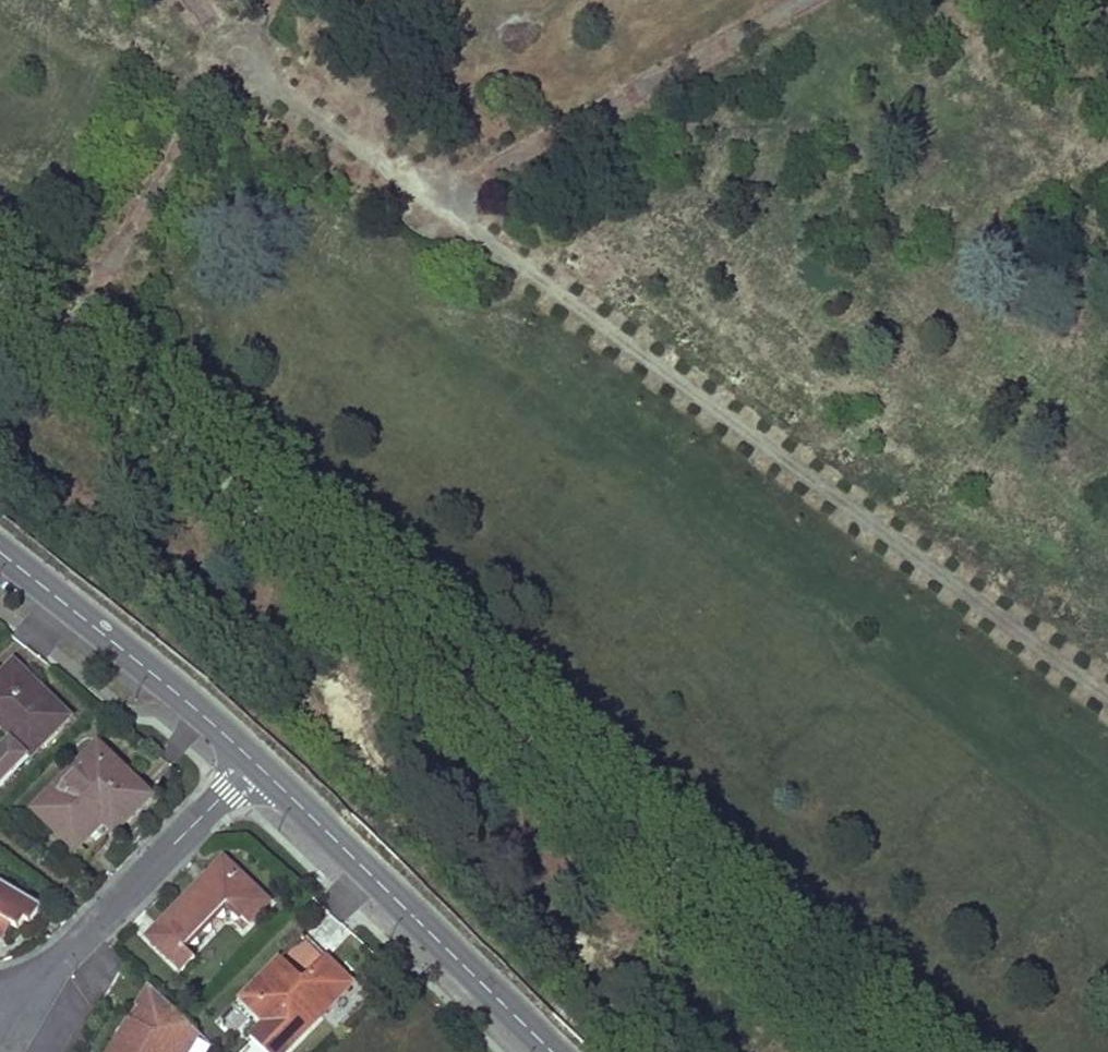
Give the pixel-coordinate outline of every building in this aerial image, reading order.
[(14,664),(0,678),(0,713),(37,750),(68,719),(39,690),(14,664)] [(0,713),(0,730),(29,758),(37,750),(0,713)] [(28,762),(4,741),(0,745),(0,794),(28,762)] [(147,797),(98,747),(36,811),(74,849),(77,847),(88,858),(111,835),(147,797)] [(268,903),(226,861),(174,914),(150,939),(184,972),(196,960),(186,949),(228,904),(250,924),(268,903)] [(0,886),(0,920),(12,927),(20,932),(24,921),(32,926),(40,910),(0,886)] [(0,920),(0,938),(5,941),(12,927),(0,920)] [(282,961),(244,1000),(268,1024),(252,1039),(266,1051),(286,1051),(352,985),(335,969),(327,960),(305,983),(282,961)] [(150,987),(137,1011),(143,1015),(137,1025),(130,1021),(117,1043),(112,1051),(193,1051),(202,1036),(150,987)] [(340,1028),(355,1005),(344,997),(328,1021),(340,1028)] [(143,1015),(137,1011),(130,1021),(137,1025),(143,1015)]
